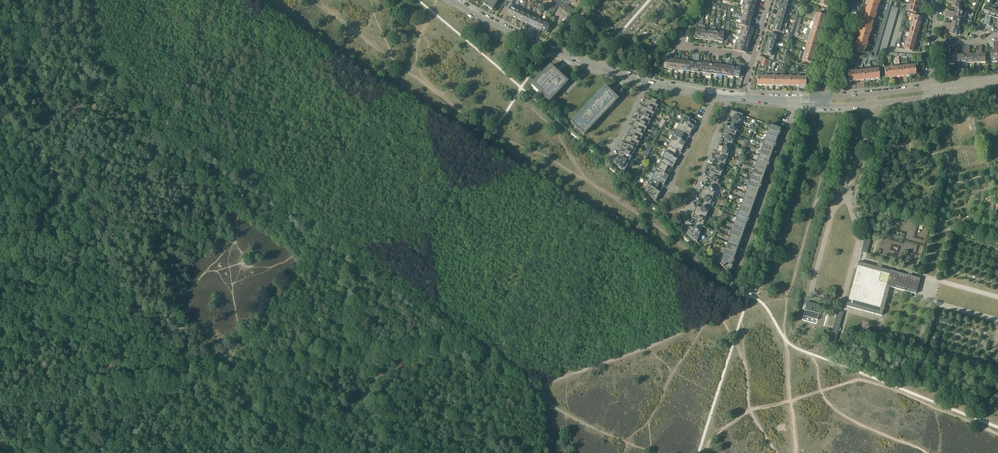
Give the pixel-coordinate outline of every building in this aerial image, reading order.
[(483,4),(485,5),(486,6),(487,6),(489,8),(491,8),(492,9),(498,0),(485,0),(483,4)] [(740,3),(742,4),(741,5),(754,8),(756,4),(745,0),(743,0),(741,0),(740,3)] [(868,6),(878,9),(880,0),(869,0),(868,6)] [(944,0),(953,3),(952,6),(957,7),(960,8),(961,2),(954,0),(945,0),(944,0)] [(908,4),(906,10),(916,13),(918,7),(908,4)] [(985,6),(983,14),(986,15),(984,23),(986,24),(991,8),(989,7),(990,5),(988,4),(986,4),(985,6)] [(509,10),(507,14),(513,16),(516,10),(517,9),(517,7),(514,5),(514,7),(511,6),(509,10)] [(741,5),(741,7),(742,7),(741,10),(744,11),(753,13),(754,9),(754,8),(741,5)] [(991,8),(986,24),(989,25),(992,17),(995,18),(997,10),(997,7),(992,5),(991,8)] [(868,6),(863,20),(873,24),(878,9),(868,6)] [(516,10),(513,16),(519,19),(521,13),(522,11),(523,10),(517,7),(517,9),(516,10)] [(947,10),(946,13),(963,17),(964,18),(966,12),(964,11),(956,9),(955,12),(947,10)] [(778,10),(777,15),(787,18),(788,18),(789,15),(788,15),(788,13),(787,12),(778,10)] [(521,13),(519,19),(524,22),(526,18),(528,14),(522,11),(521,13)] [(946,13),(946,16),(954,18),(953,21),(961,24),(963,17),(946,13)] [(526,18),(524,22),(530,24),(533,17),(528,14),(526,18)] [(739,14),(738,16),(742,17),(741,20),(750,23),(751,18),(739,14)] [(816,14),(811,29),(820,32),(825,16),(819,14),(817,14),(816,14)] [(777,15),(775,20),(786,23),(787,18),(777,15)] [(533,17),(530,24),(536,27),(539,19),(533,17)] [(539,19),(536,27),(541,30),(545,22),(545,20),(543,19),(542,21),(539,19)] [(696,29),(695,38),(701,39),(702,25),(703,19),(701,19),(700,25),(699,29),(696,29)] [(775,20),(774,25),(786,28),(787,23),(786,23),(775,20)] [(863,20),(859,35),(869,38),(873,24),(863,20)] [(944,22),(943,25),(959,29),(961,24),(953,21),(952,24),(944,22)] [(545,22),(541,30),(547,32),(550,25),(545,22)] [(579,28),(578,29),(586,34),(590,29),(586,26),(582,23),(582,24),(579,28)] [(740,25),(740,26),(741,27),(741,28),(741,29),(741,30),(752,34),(753,29),(751,28),(749,27),(749,28),(740,25)] [(774,25),(772,30),(784,33),(786,28),(774,25)] [(943,25),(942,27),(942,28),(950,30),(949,33),(957,35),(959,29),(943,25)] [(808,28),(806,36),(809,37),(807,44),(806,45),(816,47),(820,32),(811,29),(808,28)] [(738,33),(738,35),(751,39),(752,34),(741,30),(740,33),(738,33)] [(909,32),(908,38),(916,40),(917,34),(909,32)] [(738,35),(737,37),(738,37),(738,40),(740,41),(749,43),(751,39),(738,35)] [(859,35),(854,50),(865,53),(869,38),(859,35)] [(907,40),(906,43),(914,46),(916,40),(908,38),(907,37),(906,40),(907,40)] [(768,38),(767,44),(777,47),(779,42),(777,41),(768,38)] [(735,43),(735,44),(748,48),(749,44),(749,43),(740,41),(738,40),(736,40),(735,43)] [(904,43),(903,45),(905,46),(904,48),(905,49),(912,51),(914,46),(906,43),(904,43)] [(734,46),(733,49),(737,51),(746,53),(748,48),(735,44),(734,46)] [(806,45),(802,60),(803,60),(806,61),(811,63),(816,47),(806,45)] [(949,60),(947,60),(947,65),(955,65),(955,63),(955,46),(951,46),(952,55),(948,55),(949,60)] [(765,48),(764,54),(769,55),(769,58),(774,60),(776,52),(774,51),(765,48)] [(779,58),(778,61),(784,63),(787,55),(784,54),(783,59),(779,58)] [(663,62),(662,68),(667,68),(672,69),(674,55),(672,55),(671,59),(668,59),(667,63),(663,62)] [(545,72),(532,85),(535,88),(539,91),(545,97),(547,99),(549,101),(551,99),(555,95),(561,89),(561,88),(563,86),(564,86),(565,85),(566,83),(568,81),(558,72),(555,69),(550,65),(548,68),(545,72)] [(906,66),(900,67),(901,76),(916,75),(915,66),(908,66),(908,65),(906,65),(906,66)] [(891,68),(884,69),(885,78),(901,76),(900,67),(893,68),(893,67),(891,67),(891,68)] [(870,70),(863,71),(864,80),(879,79),(878,69),(871,70),(871,69),(870,69),(870,70)] [(855,72),(848,72),(849,82),(864,80),(863,71),(856,72),(856,70),(854,71),(855,72)] [(757,79),(757,85),(765,85),(773,85),(774,76),(774,72),(766,72),(765,76),(757,75),(757,76),(757,79)] [(774,76),(773,85),(789,86),(790,76),(789,76),(782,76),(782,72),(774,72),(774,76)] [(790,76),(789,86),(806,86),(806,80),(806,78),(806,76),(806,72),(799,72),(799,73),(790,73),(789,76),(790,76)] [(576,117),(571,122),(572,123),(575,126),(576,127),(578,129),(580,131),(584,135),(588,130),(605,112),(606,111),(608,109),(609,108),(610,107),(618,99),(618,98),(614,94),(612,93),(609,90),(605,86),(605,87),(597,95),(592,100),(576,117)] [(644,103),(643,104),(644,105),(644,104),(648,106),(656,110),(660,103),(652,99),(651,99),(650,101),(648,100),(646,101),(646,100),(645,101),(644,101),(644,103)] [(640,110),(640,112),(644,114),(652,118),(656,110),(648,106),(647,109),(645,108),(642,108),(642,107),(641,108),(640,108),(640,110)] [(731,111),(728,118),(729,117),(732,118),(733,118),(732,122),(732,123),(739,125),(743,115),(732,111),(731,111)] [(637,117),(636,119),(640,121),(648,125),(652,118),(644,114),(643,116),(641,115),(638,115),(637,115),(637,117)] [(684,115),(679,124),(692,130),(694,126),(691,124),(690,124),(692,119),(684,115)] [(633,125),(632,126),(636,128),(644,132),(648,125),(640,121),(639,123),(637,122),(634,122),(635,122),(634,122),(634,123),(633,123),(633,125)] [(726,124),(723,131),(732,134),(735,135),(739,125),(732,123),(730,127),(729,127),(726,125),(726,124)] [(679,124),(675,132),(683,136),(685,133),(686,133),(689,135),(690,135),(692,130),(679,124)] [(770,125),(768,131),(779,135),(780,135),(780,132),(782,129),(770,125)] [(629,132),(628,134),(629,134),(633,136),(640,140),(641,139),(644,132),(636,128),(635,131),(633,130),(631,130),(631,129),(630,130),(629,130),(629,132)] [(723,131),(721,139),(722,137),(725,138),(726,138),(724,143),(732,145),(735,135),(732,134),(723,131)] [(768,131),(765,137),(777,141),(778,138),(779,135),(768,131)] [(675,132),(671,140),(683,147),(686,143),(682,141),(681,140),(683,136),(675,132)] [(625,139),(625,141),(629,143),(637,147),(640,140),(633,136),(631,138),(629,137),(627,137),(627,136),(626,137),(625,137),(625,139)] [(761,141),(760,142),(763,143),(775,148),(775,147),(774,147),(774,144),(776,144),(777,141),(765,137),(764,141),(761,140),(760,141),(761,141)] [(671,140),(666,149),(675,153),(677,149),(678,150),(681,151),(683,147),(671,140)] [(622,147),(621,148),(625,150),(633,154),(637,147),(629,143),(628,145),(626,144),(623,144),(622,145),(622,147)] [(719,144),(716,151),(728,156),(732,145),(724,143),(723,147),(722,147),(719,146),(719,144)] [(763,143),(761,150),(773,154),(774,151),(775,148),(763,143)] [(666,149),(662,157),(675,163),(677,159),(674,157),(673,157),(675,153),(666,149)] [(618,154),(617,155),(617,156),(617,155),(621,157),(629,162),(633,154),(625,150),(624,152),(622,151),(619,152),(620,151),(619,151),(619,152),(618,152),(618,154)] [(761,150),(759,156),(770,160),(771,160),(772,157),(773,154),(761,150)] [(716,151),(714,159),(714,157),(718,158),(719,159),(717,163),(724,166),(728,156),(716,151)] [(759,156),(756,162),(768,166),(769,163),(770,160),(759,156)] [(614,161),(614,162),(624,172),(629,162),(621,157),(621,158),(620,160),(618,159),(616,159),(616,158),(615,159),(614,159),(614,161)] [(662,157),(658,165),(666,170),(668,166),(669,166),(673,168),(675,163),(662,157)] [(756,162),(754,168),(766,172),(767,170),(768,167),(768,166),(756,162)] [(712,164),(709,172),(721,176),(724,166),(717,163),(716,168),(714,167),(715,167),(711,166),(712,164)] [(658,165),(654,174),(666,180),(669,176),(668,176),(665,174),(664,174),(666,170),(658,165)] [(754,168),(752,175),(753,175),(764,179),(764,178),(765,176),(765,175),(766,172),(754,168)] [(652,172),(647,181),(649,182),(658,186),(660,182),(661,183),(664,184),(666,180),(654,174),(652,172)] [(709,172),(706,179),(707,179),(707,178),(710,179),(711,179),(710,183),(717,186),(721,176),(709,172)] [(752,175),(750,181),(761,185),(763,182),(764,179),(753,175),(752,175)] [(750,181),(747,187),(759,191),(760,188),(761,185),(750,181)] [(649,182),(645,191),(646,193),(655,201),(660,192),(657,190),(657,191),(656,190),(658,186),(649,182)] [(704,185),(702,192),(713,196),(717,186),(710,183),(708,188),(707,187),(704,186),(705,185),(704,185)] [(747,187),(745,193),(757,197),(758,194),(759,191),(747,187)] [(702,192),(699,199),(700,198),(703,199),(704,199),(702,204),(710,206),(713,196),(702,192)] [(745,193),(743,199),(755,204),(756,201),(757,198),(757,197),(745,193)] [(743,199),(741,206),(753,210),(753,209),(754,207),(755,204),(743,199)] [(697,205),(694,212),(706,216),(710,206),(702,204),(701,208),(700,208),(697,206),(697,205)] [(741,206),(739,212),(750,216),(751,213),(752,210),(753,210),(741,206)] [(694,212),(692,220),(692,218),(696,219),(697,220),(695,224),(702,227),(706,216),(694,212)] [(739,212),(736,218),(748,222),(749,219),(750,216),(739,212)] [(736,218),(734,224),(746,228),(747,225),(748,222),(736,218)] [(690,225),(687,232),(697,242),(702,227),(695,224),(694,228),(693,228),(689,227),(690,225)] [(732,230),(744,235),(745,232),(746,229),(746,228),(734,224),(732,230)] [(732,230),(730,236),(741,241),(742,240),(743,237),(744,235),(732,230)] [(730,236),(727,243),(739,247),(740,244),(741,241),(730,236)] [(865,238),(861,252),(867,253),(871,240),(865,238)] [(727,243),(725,249),(737,253),(738,250),(739,247),(727,243)] [(725,249),(723,255),(735,259),(736,256),(737,254),(737,253),(725,249)] [(723,255),(720,264),(730,273),(732,267),(734,263),(735,260),(735,259),(723,255)] [(859,263),(858,263),(857,266),(889,275),(892,276),(893,273),(859,263)] [(890,285),(889,288),(915,295),(916,292),(914,291),(917,283),(918,283),(919,280),(893,273),(892,276),(889,275),(887,284),(890,285)] [(879,312),(847,303),(846,306),(881,316),(889,288),(890,285),(887,284),(879,312)] [(807,301),(803,316),(807,317),(817,320),(818,317),(821,305),(807,301)] [(833,327),(830,338),(837,340),(845,312),(841,311),(838,310),(833,327)]
